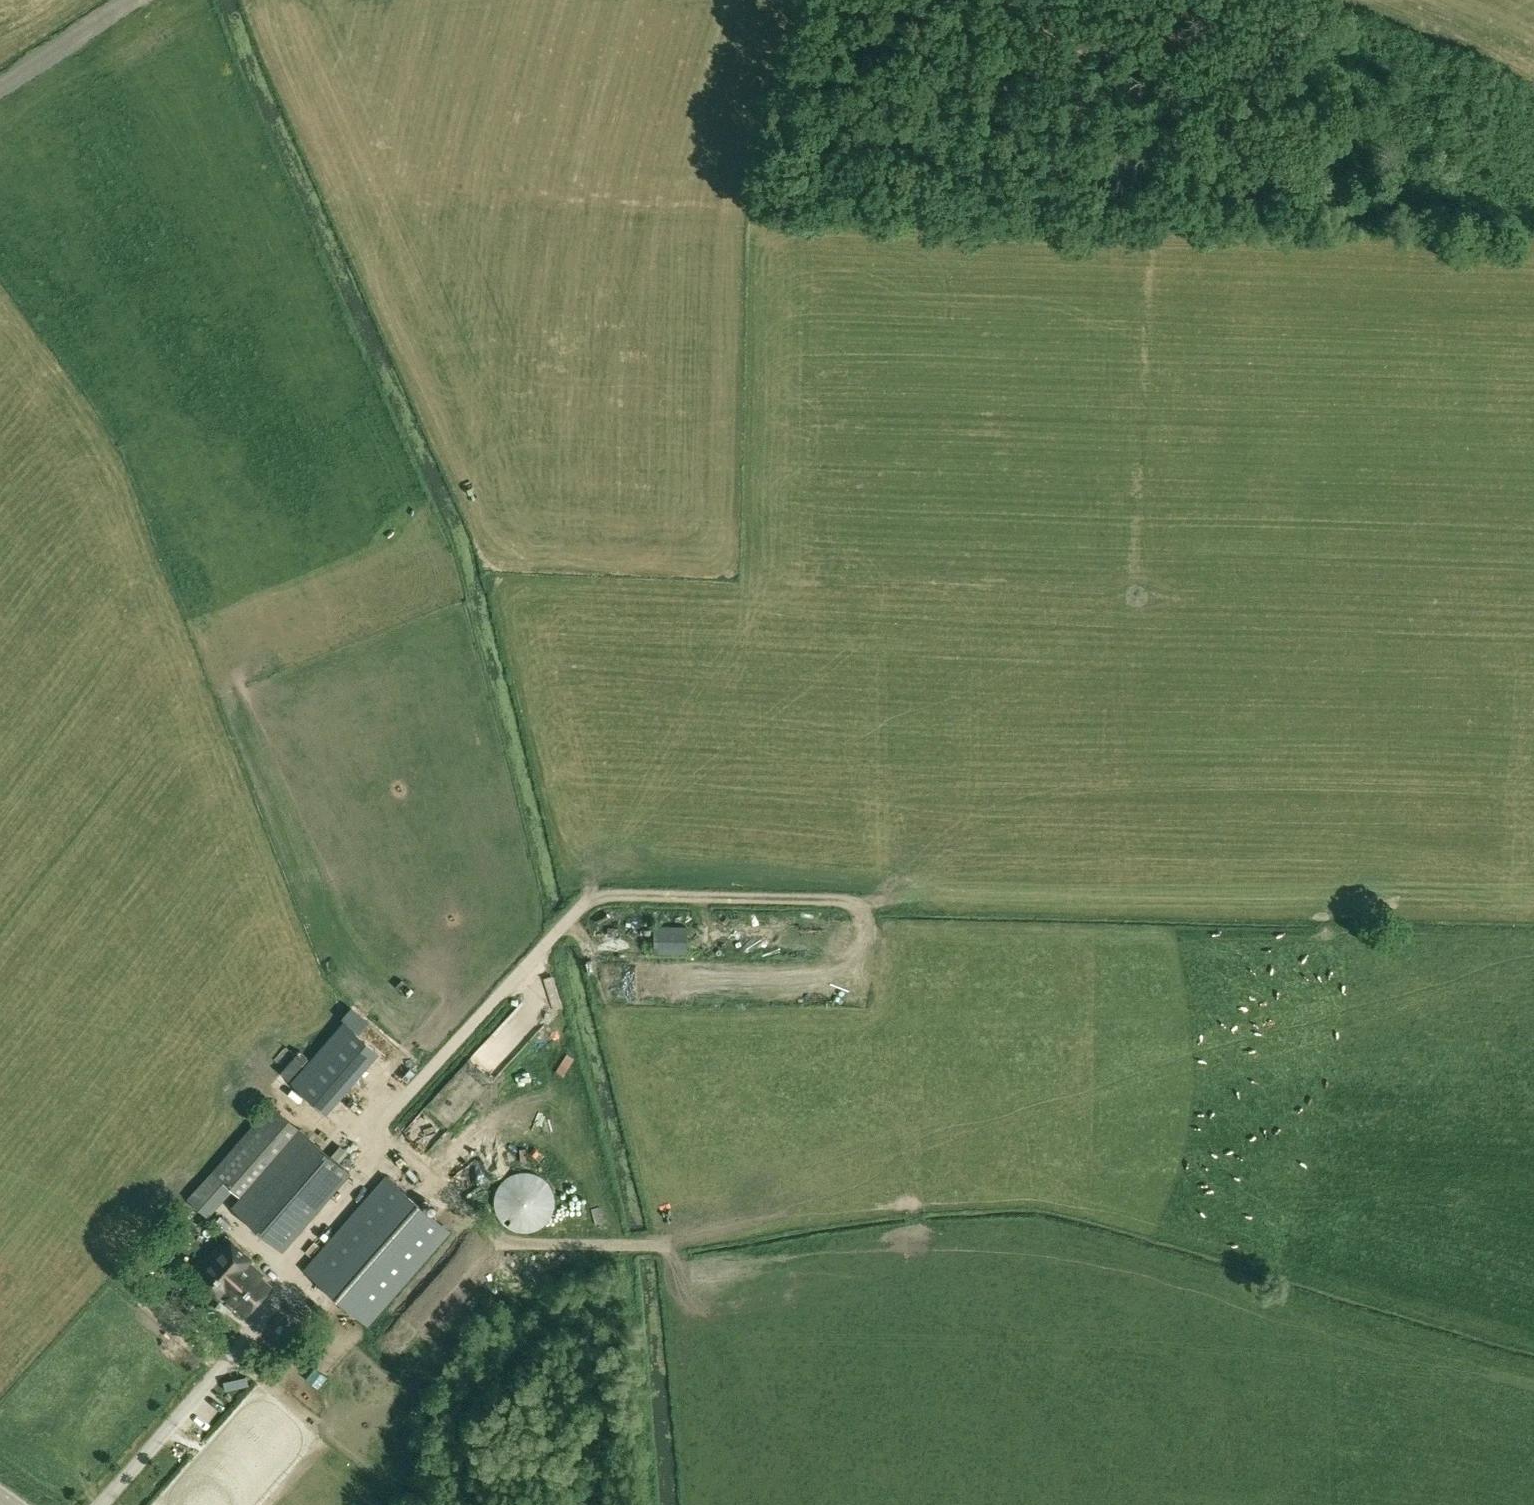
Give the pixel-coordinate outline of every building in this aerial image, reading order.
[(654,954),(671,955),(687,955),(688,927),(655,926),(654,954)] [(721,960),(721,970),(738,969),(737,959),(721,960)] [(473,1054),(486,1067),(536,1021),(524,1007),(473,1054)] [(299,1090),(331,1119),(374,1072),(342,1043),(299,1090)] [(231,1188),(242,1197),(301,1128),(273,1104),(212,1171),(231,1188)] [(232,1207),(282,1251),(351,1171),(301,1128),(242,1197),(232,1207)] [(495,1204),(496,1211),(499,1217),(503,1223),(509,1227),(515,1230),(522,1232),(529,1231),(535,1230),(541,1227),(547,1222),(551,1216),(553,1210),(554,1203),(554,1196),(552,1190),(548,1184),(543,1179),(538,1175),(531,1173),(524,1172),(517,1173),(511,1176),(505,1179),(500,1184),(497,1191),(495,1197),(495,1204)] [(304,1270),(369,1326),(451,1231),(387,1175),(304,1270)] [(198,1279),(218,1297),(221,1293),(246,1315),(270,1288),(260,1278),(262,1276),(248,1263),(252,1259),(231,1241),(198,1279)]
